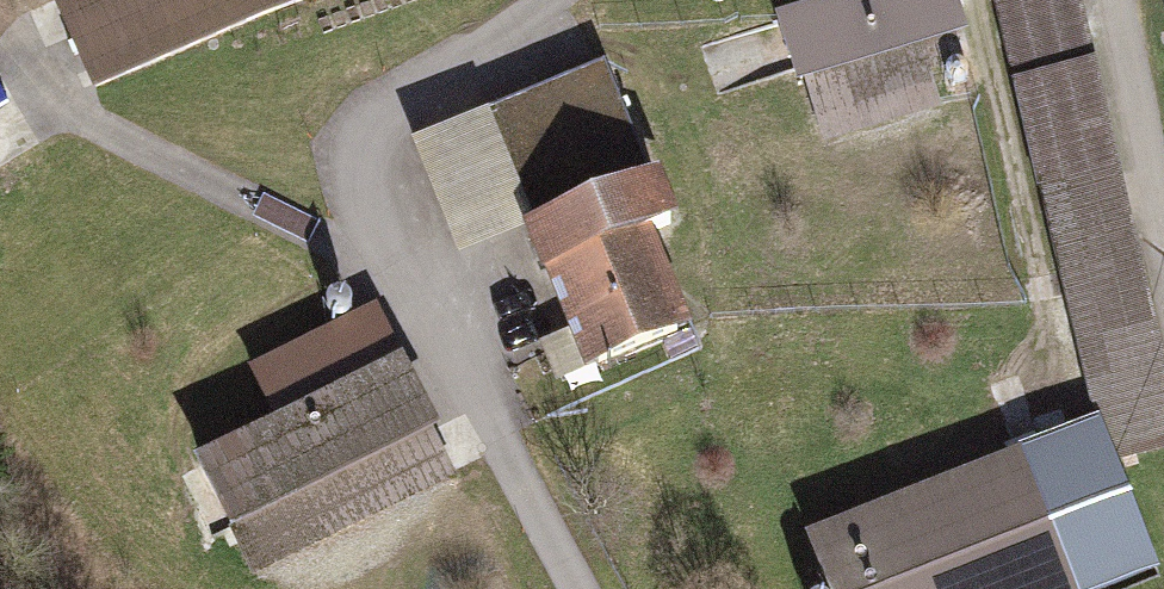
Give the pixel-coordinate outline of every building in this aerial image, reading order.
[(88,94),(323,0),(50,0),(88,94)] [(776,15),(798,88),(807,85),(825,147),(943,112),(940,102),(932,74),(972,62),(953,0),(826,0),(776,15)] [(1064,293),(1096,424),(1107,419),(1126,468),(1163,459),(1163,362),(1074,0),(991,0),(1064,293)] [(604,64),(411,145),(459,259),(524,231),(652,177),(604,64)] [(573,348),(586,377),(689,333),(647,233),(680,219),(660,174),(652,177),(524,231),(573,348)] [(328,317),(334,321),(340,321),(346,318),(350,313),(350,306),(347,300),(342,296),(335,296),(329,299),(325,305),(325,311),(328,317)] [(248,579),(458,474),(372,305),(346,318),(340,321),(244,369),(271,423),(190,464),(248,579)] [(809,536),(829,588),(1123,588),(1163,573),(1163,564),(1126,468),(1107,419),(1096,424),(809,536)]
